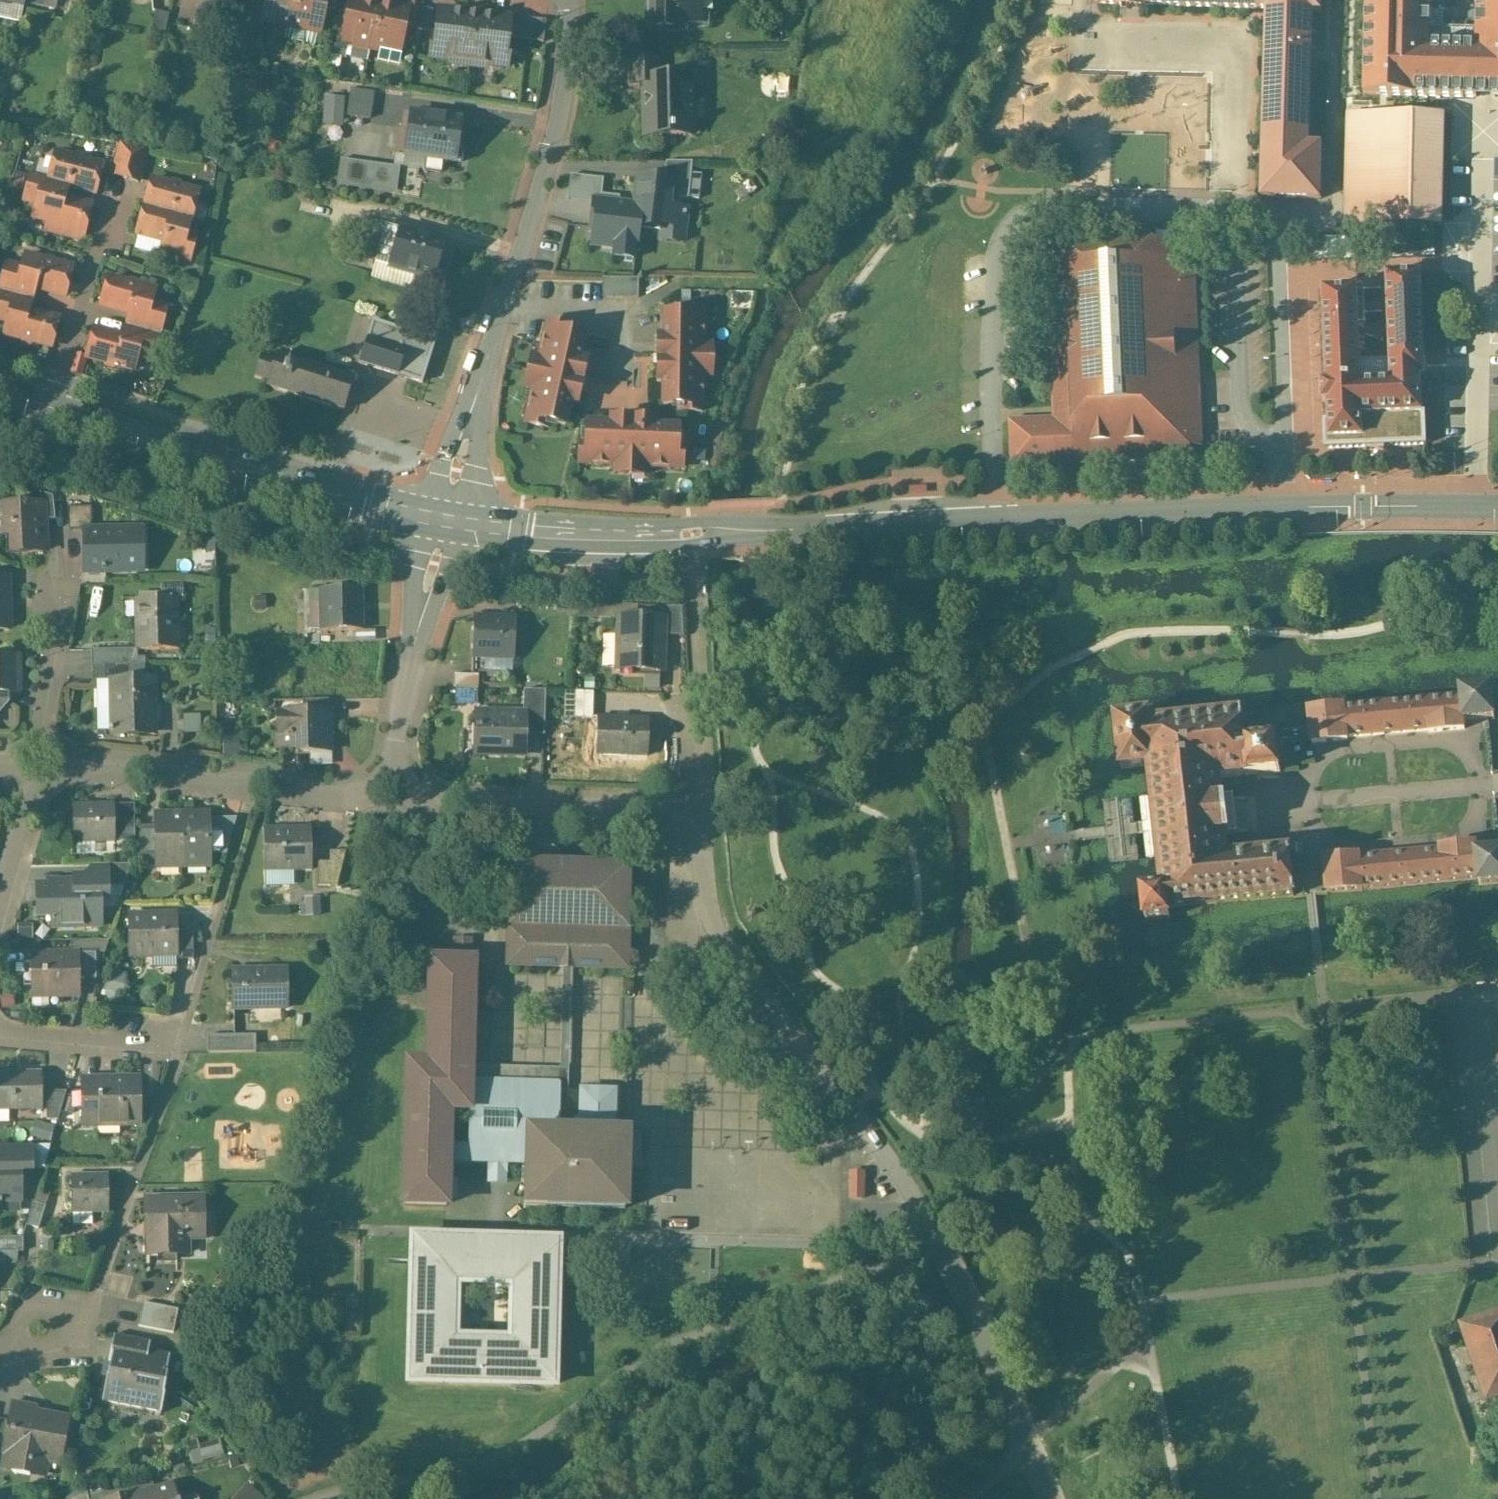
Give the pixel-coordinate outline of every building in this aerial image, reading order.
[(178,21),(210,28),(209,33),(229,37),(236,0),(183,0),(178,21)] [(262,21),(291,27),(297,0),(267,0),(262,21)] [(291,27),(319,34),(325,7),(326,0),(297,0),(291,27)] [(325,7),(336,10),(338,0),(326,0),(325,7)] [(346,0),(338,0),(336,10),(348,13),(351,1),(346,0)] [(364,0),(351,0),(351,1),(348,13),(342,40),(354,43),(353,46),(369,49),(367,61),(381,0),(366,0),(365,0),(364,0)] [(392,0),(381,0),(367,61),(368,61),(370,49),(387,53),(387,50),(399,52),(405,26),(407,14),(408,10),(394,7),(396,1),(392,0)] [(646,28),(679,29),(679,22),(699,23),(700,0),(647,0),(646,28)] [(1100,4),(1121,4),(1121,7),(1142,7),(1142,5),(1268,9),(1263,197),(1318,198),(1320,147),(1307,147),(1310,10),(1318,10),(1319,0),(1100,0),(1100,4)] [(1362,90),(1497,94),(1497,0),(1473,0),(1472,22),(1426,21),(1427,0),(1365,0),(1362,90)] [(433,10),(421,7),(417,29),(428,32),(433,10)] [(510,19),(439,10),(435,37),(432,36),(432,39),(435,39),(433,55),(430,55),(430,58),(507,67),(507,64),(504,64),(506,48),(509,48),(509,46),(507,45),(509,28),(510,19)] [(155,12),(148,37),(163,40),(169,15),(155,12)] [(418,16),(407,14),(405,26),(416,28),(418,16)] [(522,17),(510,16),(510,19),(509,28),(521,29),(522,17)] [(546,20),(522,17),(521,29),(520,39),(543,42),(546,20)] [(689,77),(657,78),(657,59),(628,60),(629,85),(643,85),(645,131),(669,130),(669,136),(691,136),(689,77)] [(374,93),(351,90),(347,115),(371,119),(374,93)] [(343,99),(325,98),(324,124),(342,125),(343,99)] [(460,119),(411,112),(406,156),(427,159),(443,161),(454,162),(455,160),(462,161),(464,145),(457,144),(460,119)] [(1442,117),(1348,115),(1346,224),(1390,225),(1390,229),(1395,229),(1395,225),(1440,226),(1439,226),(1441,226),(1441,225),(1440,225),(1440,204),(1442,204),(1441,204),(1440,204),(1441,183),(1442,183),(1442,182),(1441,182),(1441,161),(1443,161),(1442,161),(1441,161),(1442,140),(1443,140),(1443,139),(1442,139),(1442,118),(1444,118),(1442,118),(1442,117)] [(134,146),(120,143),(111,175),(125,178),(134,146)] [(148,148),(134,146),(125,178),(138,182),(148,148)] [(83,156),(76,154),(71,157),(56,153),(48,180),(69,186),(94,193),(102,165),(86,161),(83,156)] [(443,161),(427,159),(425,170),(441,172),(443,161)] [(400,168),(340,160),(336,185),(396,194),(400,168)] [(417,171),(405,169),(401,195),(419,197),(421,180),(416,179),(417,171)] [(48,180),(30,176),(27,189),(39,192),(65,199),(66,198),(69,186),(48,180)] [(673,182),(637,178),(633,205),(631,224),(638,224),(666,227),(666,231),(684,232),(686,210),(670,208),(673,182)] [(167,183),(152,179),(144,206),(190,219),(198,192),(182,188),(179,183),(172,181),(167,183)] [(65,199),(39,192),(32,218),(47,222),(45,229),(82,239),(82,237),(81,237),(83,231),(84,232),(84,230),(82,229),(89,206),(90,207),(91,205),(66,198),(65,199)] [(633,205),(593,200),(591,219),(594,219),(591,245),(635,250),(638,224),(631,224),(633,205)] [(190,219),(144,206),(137,234),(163,241),(183,246),(183,245),(190,219)] [(443,242),(400,230),(389,267),(433,280),(443,242)] [(183,246),(163,241),(160,254),(188,261),(192,247),(183,245),(183,246)] [(1171,241),(1065,245),(1066,259),(1068,303),(1049,304),(1056,464),(1163,459),(1163,448),(1202,446),(1194,263),(1172,264),(1171,241)] [(53,258),(46,257),(40,259),(25,255),(18,281),(35,286),(35,287),(64,295),(71,268),(56,264),(53,258)] [(1066,259),(1048,259),(1049,304),(1068,303),(1066,259)] [(1431,263),(1433,299),(1455,298),(1454,262),(1431,263)] [(604,274),(604,294),(639,294),(639,274),(604,274)] [(1357,288),(1323,290),(1327,384),(1322,384),(1323,402),(1328,402),(1329,420),(1323,421),(1324,449),(1427,445),(1425,412),(1422,412),(1420,380),(1418,380),(1418,377),(1425,377),(1420,274),(1387,275),(1392,381),(1361,383),(1357,288)] [(3,277),(0,287),(0,291),(31,299),(35,287),(35,286),(18,281),(3,277)] [(136,281),(129,279),(123,282),(108,278),(101,305),(130,313),(147,317),(147,316),(154,290),(139,286),(136,281)] [(0,291),(0,305),(11,308),(28,313),(28,311),(31,299),(0,291)] [(28,313),(11,308),(4,334),(19,338),(22,343),(30,345),(35,342),(51,346),(58,319),(28,311),(28,313)] [(703,309),(680,308),(680,314),(664,314),(663,337),(657,337),(657,382),(663,382),(662,405),(679,406),(679,411),(702,412),(703,361),(713,361),(713,359),(703,359),(703,309)] [(163,320),(147,316),(147,317),(130,313),(127,325),(159,334),(163,320)] [(434,341),(373,321),(360,363),(421,382),(434,341)] [(570,327),(547,322),(536,371),(526,369),(526,371),(536,373),(525,423),(548,427),(549,422),(565,426),(570,403),(576,404),(585,360),(580,358),(585,336),(568,332),(570,327)] [(159,334),(127,325),(123,337),(140,342),(140,343),(155,348),(159,334)] [(123,337),(94,329),(86,357),(102,362),(105,367),(112,369),(117,366),(133,370),(140,343),(140,342),(123,337)] [(353,379),(276,355),(274,360),(261,356),(254,377),(267,381),(266,386),(343,411),(353,379)] [(655,421),(610,419),(609,425),(586,424),(585,440),(580,440),(579,463),(629,465),(629,475),(631,475),(631,465),(681,468),(682,445),(677,444),(677,428),(654,427),(655,421)] [(52,495),(39,492),(40,504),(42,503),(43,520),(55,519),(52,495)] [(0,506),(0,534),(11,534),(12,547),(26,546),(26,552),(44,551),(43,520),(42,503),(40,504),(0,506)] [(91,506),(68,506),(68,530),(84,530),(85,530),(85,524),(91,524),(91,506)] [(85,530),(84,530),(84,571),(105,571),(105,565),(129,564),(129,529),(85,530)] [(362,630),(362,589),(319,590),(320,631),(362,630)] [(177,598),(135,599),(136,650),(178,649),(177,598)] [(681,607),(662,606),(662,618),(663,636),(683,636),(681,607)] [(515,617),(474,616),(472,658),(514,660),(515,617)] [(662,618),(618,617),(617,670),(662,671),(663,636),(662,618)] [(130,665),(130,649),(91,650),(91,666),(130,665)] [(0,655),(0,693),(7,692),(19,692),(18,655),(0,655)] [(130,665),(91,666),(92,681),(110,680),(116,680),(116,678),(145,678),(144,665),(130,665)] [(478,675),(453,675),(453,688),(478,689),(478,675)] [(154,731),(153,677),(145,678),(116,678),(116,680),(110,680),(111,732),(154,731)] [(1461,697),(1309,711),(1312,744),(1348,740),(1347,738),(1428,731),(1429,733),(1465,730),(1464,721),(1494,718),(1491,688),(1461,691),(1462,698),(1461,698),(1461,697)] [(545,691),(524,690),(523,715),(525,715),(524,727),(544,728),(545,691)] [(593,692),(565,691),(564,717),(592,718),(593,692)] [(328,699),(302,700),(302,711),(329,711),(328,699)] [(302,711),(291,712),(291,734),(276,734),(277,749),(299,748),(299,752),(329,752),(329,711),(302,711)] [(523,715),(476,714),(475,727),(470,727),(470,731),(478,731),(478,748),(498,748),(498,753),(523,754),(524,727),(525,715),(523,715)] [(1243,714),(1150,723),(1150,715),(1116,718),(1121,769),(1149,765),(1162,889),(1143,891),(1146,919),(1170,917),(1169,907),(1294,895),(1289,851),(1228,858),(1225,836),(1230,835),(1226,800),(1221,800),(1219,778),(1280,773),(1277,740),(1246,743),(1243,714)] [(648,719),(597,717),(596,754),(647,756),(648,719)] [(1105,832),(1109,864),(1140,861),(1136,829),(1131,792),(1100,795),(1105,832)] [(134,836),(134,804),(114,805),(114,841),(134,841),(134,836)] [(114,805),(73,806),(73,843),(114,842),(114,805)] [(208,814),(182,815),(183,866),(209,866),(209,855),(208,818),(208,814)] [(182,815),(154,815),(155,866),(183,866),(182,815)] [(236,818),(208,818),(209,855),(226,855),(236,818)] [(310,828),(264,829),(265,871),(311,870),(310,828)] [(1324,859),(1327,891),(1478,877),(1479,883),(1497,882),(1497,851),(1476,853),(1476,844),(1440,848),(1440,850),(1359,857),(1359,855),(1324,859)] [(632,864),(510,861),(507,967),(629,971),(632,864)] [(330,862),(317,862),(317,886),(330,886),(330,862)] [(129,864),(96,865),(96,881),(99,881),(99,888),(123,887),(129,864)] [(96,881),(51,882),(52,928),(100,927),(99,888),(99,881),(96,881)] [(176,915),(128,916),(129,955),(175,954),(177,954),(176,935),(176,915)] [(193,959),(192,934),(176,935),(177,954),(175,954),(176,960),(193,959)] [(95,953),(78,954),(78,979),(95,978),(95,953)] [(78,954),(31,954),(31,996),(79,995),(78,979),(78,954)] [(404,1060),(399,1210),(451,1212),(453,1165),(455,1114),(472,1115),(474,1081),(478,959),(428,957),(424,1060),(404,1060)] [(286,969),(232,970),(233,1009),(286,1008),(286,969)] [(243,1035),(207,1035),(207,1052),(255,1052),(255,1050),(243,1050),(243,1035)] [(0,1073),(0,1110),(42,1110),(41,1072),(0,1073)] [(139,1079),(81,1079),(82,1125),(139,1125),(139,1079)] [(455,1114),(453,1165),(523,1166),(524,1130),(559,1131),(560,1083),(474,1081),(472,1115),(455,1114)] [(66,1092),(46,1092),(46,1120),(57,1120),(66,1092)] [(52,1138),(54,1122),(34,1120),(32,1136),(52,1138)] [(559,1131),(524,1130),(523,1166),(522,1211),(628,1214),(630,1133),(559,1131)] [(0,1146),(0,1162),(19,1162),(19,1169),(31,1169),(30,1145),(0,1146)] [(0,1206),(0,1202),(20,1201),(19,1169),(19,1162),(0,1162),(0,1206)] [(107,1175),(71,1176),(71,1213),(107,1212),(107,1175)] [(202,1198),(146,1199),(147,1255),(177,1255),(177,1239),(203,1238),(202,1198)] [(45,1206),(33,1202),(26,1225),(38,1229),(45,1206)] [(562,1239),(408,1236),(404,1390),(558,1394),(562,1239)] [(0,1238),(0,1252),(23,1252),(23,1237),(0,1238)] [(165,1308),(143,1303),(138,1326),(161,1330),(165,1308)] [(1458,1323),(1485,1403),(1497,1399),(1497,1310),(1458,1323)] [(148,1343),(114,1337),(114,1335),(113,1335),(108,1364),(110,1364),(144,1371),(148,1353),(150,1342),(148,1342),(148,1343)] [(144,1371),(110,1364),(107,1378),(106,1378),(101,1403),(102,1403),(103,1401),(159,1412),(159,1414),(160,1414),(164,1395),(163,1395),(167,1374),(166,1374),(169,1355),(168,1355),(168,1357),(148,1353),(144,1371)] [(37,1407),(13,1402),(3,1453),(6,1453),(4,1465),(32,1471),(34,1459),(59,1463),(67,1420),(36,1414),(37,1407)] [(220,1436),(189,1442),(192,1461),(224,1456),(220,1436)] [(171,1487),(154,1492),(156,1498),(150,1498),(174,1498),(171,1487)]
